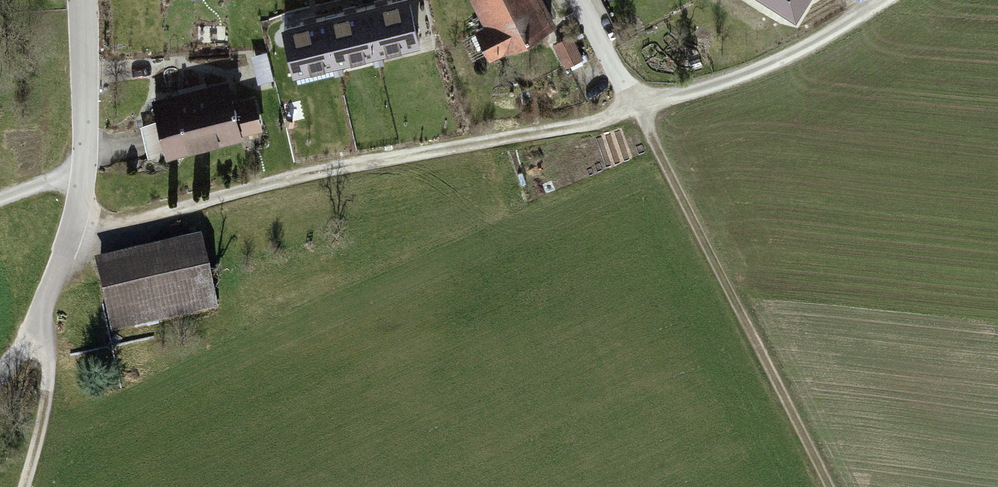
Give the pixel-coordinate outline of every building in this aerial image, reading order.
[(365,6),(375,49),(417,39),(408,0),(391,0),(365,6)] [(484,23),(477,26),(492,58),(560,25),(548,0),(473,0),(484,23)] [(795,15),(805,0),(770,0),(795,15)] [(365,6),(325,15),(335,58),(375,49),(365,6)] [(325,15),(283,25),(292,68),(335,58),(325,15)] [(575,34),(555,44),(567,69),(588,59),(575,34)] [(231,80),(190,89),(205,150),(264,136),(255,100),(237,104),(231,80)] [(150,163),(205,150),(190,89),(152,99),(157,122),(141,126),(150,163)] [(199,237),(97,262),(115,337),(217,313),(199,237)]
